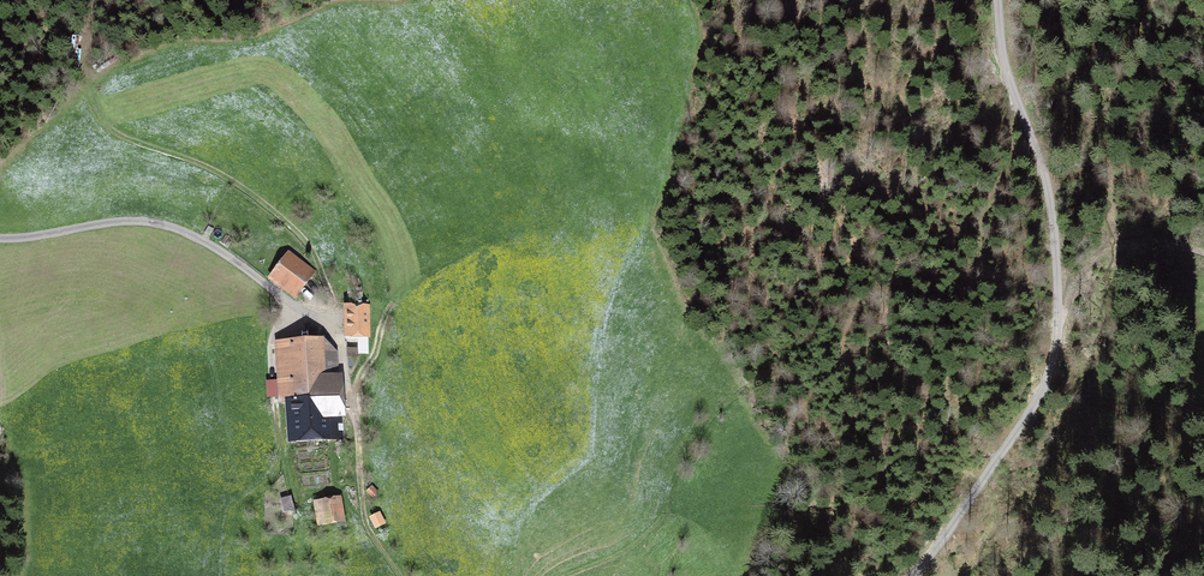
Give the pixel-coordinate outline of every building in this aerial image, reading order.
[(203,232),(208,235),(211,229),(206,226),(203,232)] [(309,275),(285,257),(271,276),(295,294),(309,275)] [(347,335),(366,335),(366,309),(347,309),(347,335)] [(319,352),(318,340),(264,342),(265,400),(277,400),(277,395),(288,394),(288,400),(290,400),(291,432),(325,431),(337,438),(335,352),(319,352)] [(292,512),(289,498),(281,500),(284,513),(292,512)] [(341,520),(339,499),(313,502),(315,522),(341,520)] [(382,513),(371,517),(376,528),(387,524),(382,513)]
